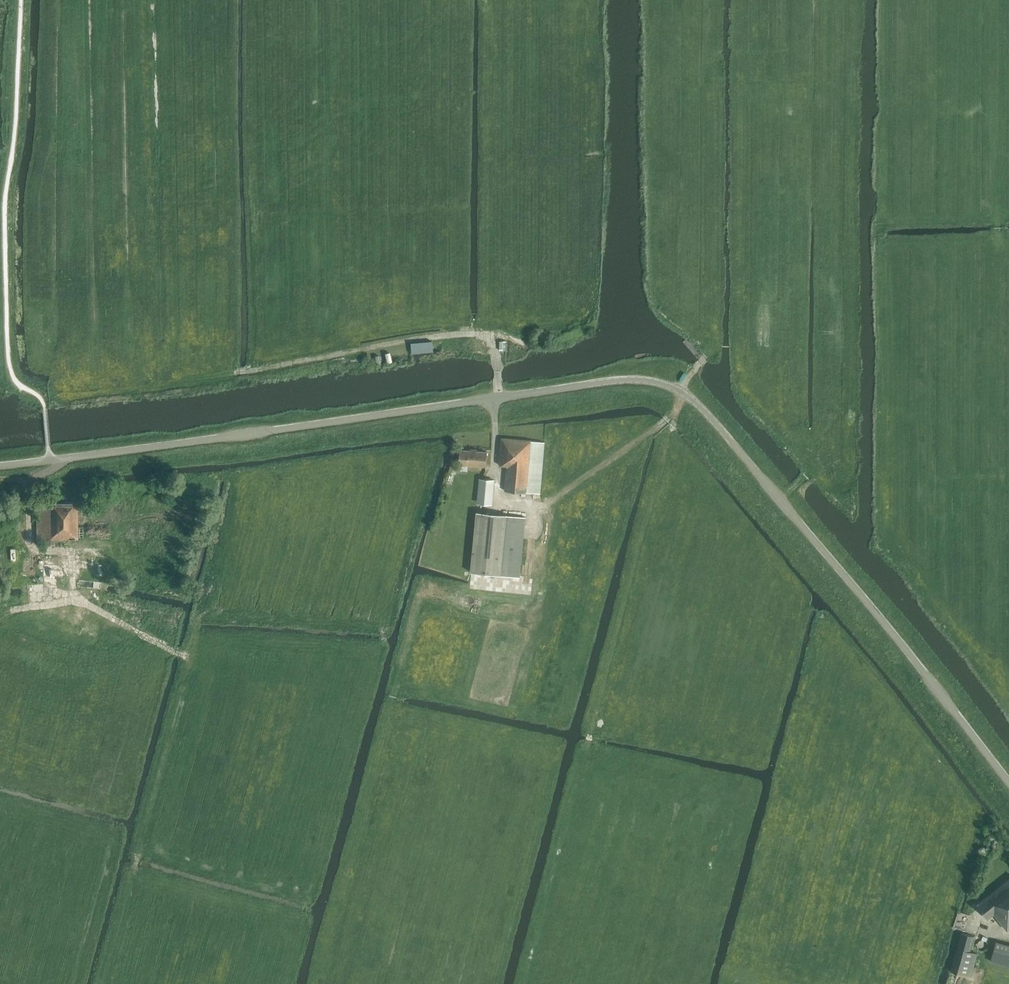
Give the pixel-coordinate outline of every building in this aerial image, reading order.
[(411,343),(411,353),(432,351),(431,341),(411,343)] [(502,438),(499,464),(501,466),(507,467),(505,491),(539,493),(544,442),(502,438)] [(460,450),(459,465),(486,467),(487,452),(460,450)] [(452,475),(446,473),(443,483),(449,485),(452,475)] [(494,480),(480,479),(477,502),(491,504),(494,480)] [(37,508),(36,544),(55,545),(56,540),(83,539),(83,527),(78,527),(77,501),(44,502),(44,508),(37,508)] [(526,517),(507,515),(477,512),(471,572),(501,575),(520,577),(526,517)] [(43,579),(44,579),(61,579),(61,583),(69,583),(69,576),(67,576),(62,565),(43,565),(43,579)] [(87,567),(82,591),(94,594),(98,569),(87,567)] [(139,855),(136,855),(133,869),(135,869),(138,870),(142,856),(139,855)] [(977,905),(988,919),(994,914),(997,918),(1007,930),(1008,928),(1008,880),(977,905)] [(962,932),(951,971),(971,976),(977,953),(971,951),(975,936),(962,932)] [(990,961),(1008,966),(1008,945),(996,941),(990,961)]
